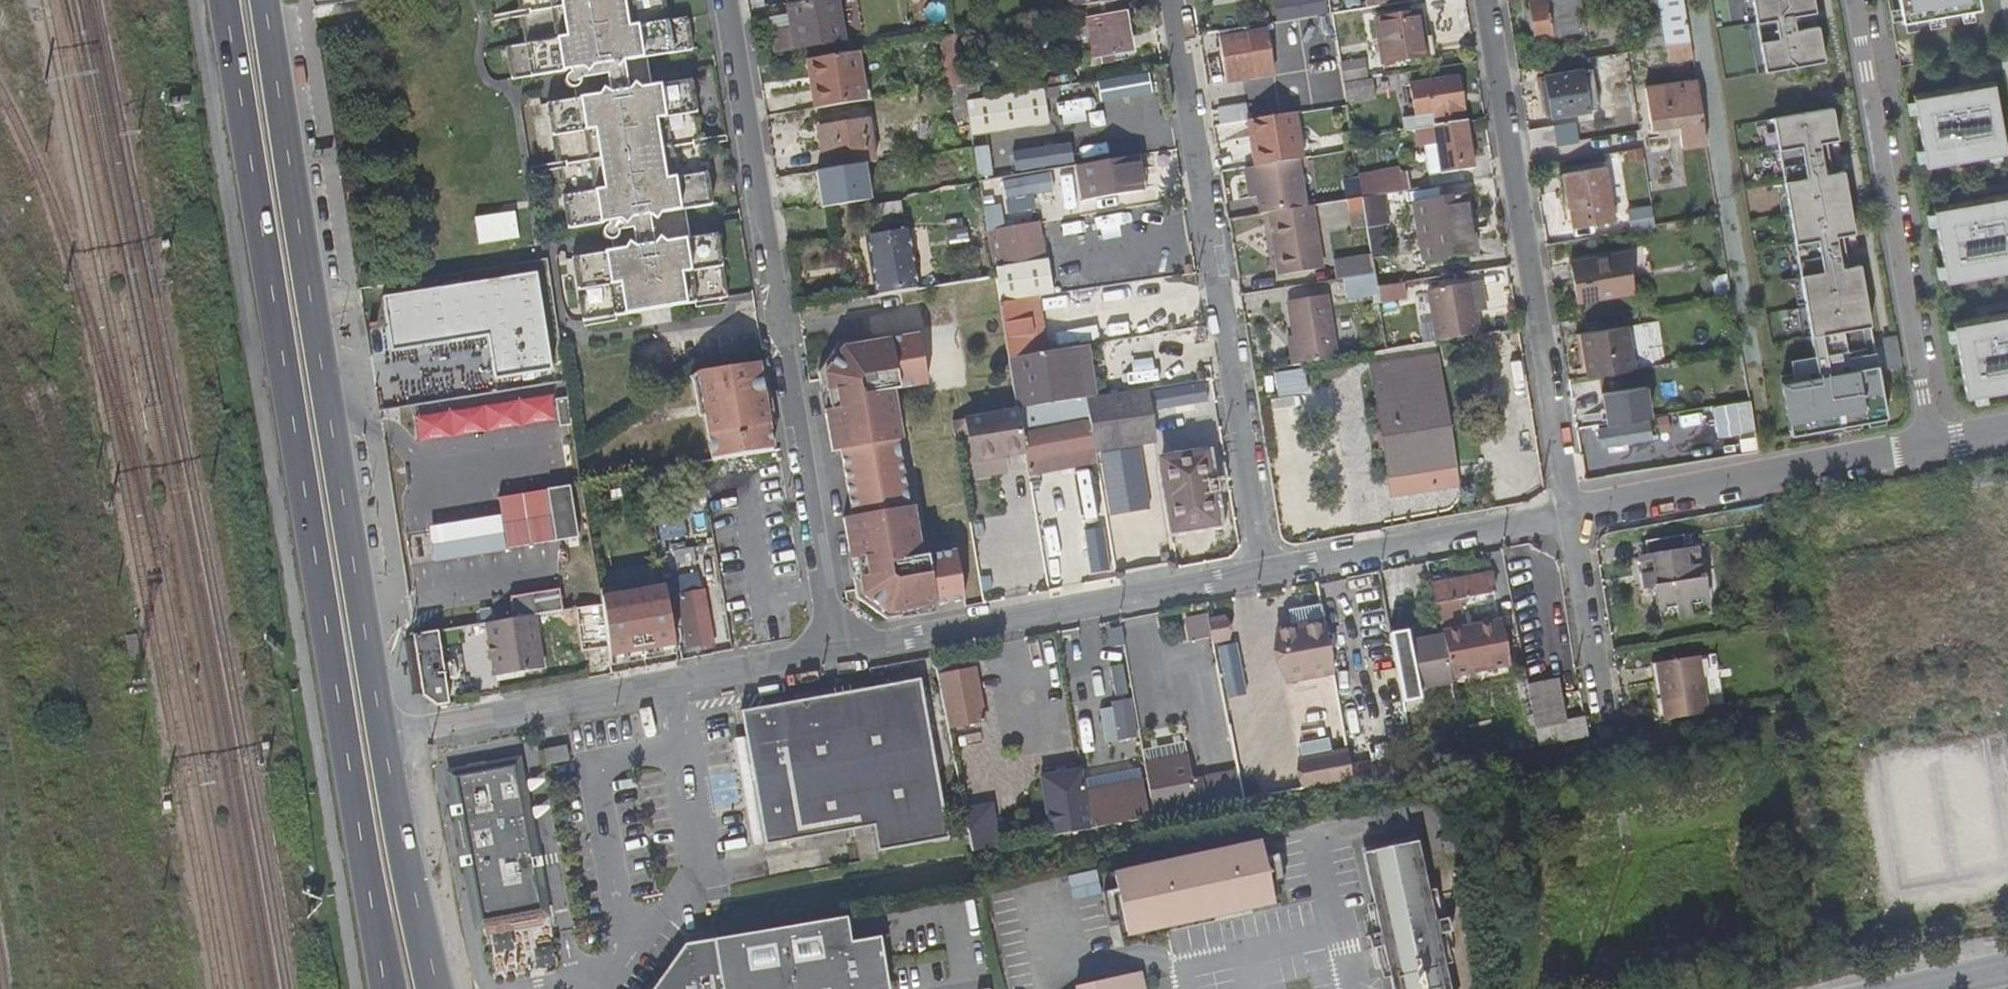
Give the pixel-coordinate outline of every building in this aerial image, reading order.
[(624,222),(630,251),(574,260),(584,322),(727,301),(716,237),(691,241),(685,210),(711,206),(691,82),(653,88),(648,58),(693,50),(687,20),(668,22),(664,0),(550,0),(556,42),(526,47),(530,77),(589,68),(593,97),(550,104),(569,229),(624,222)] [(771,32),(773,51),(841,41),(834,0),(819,0),(788,6),(792,28),(771,32)] [(1073,8),(1085,6),(1113,2),(1113,0),(1071,0),(1073,8)] [(1269,20),(1325,18),(1325,0),(1268,0),(1269,20)] [(1528,0),(1534,37),(1552,35),(1547,0),(1529,0),(1528,0)] [(1552,35),(1574,31),(1569,0),(1547,0),(1552,35)] [(1666,44),(1691,40),(1685,0),(1659,0),(1666,44)] [(1765,72),(1824,61),(1818,26),(1779,33),(1777,19),(1816,12),(1813,0),(1752,0),(1765,72)] [(1900,9),(1902,20),(1902,23),(1905,23),(1917,21),(1932,18),(1944,16),(1961,13),(1973,11),(1981,10),(1979,0),(1898,0),(1900,9)] [(1116,2),(1113,2),(1085,6),(1094,59),(1131,52),(1126,14),(1118,14),(1116,2)] [(1900,9),(1890,10),(1892,22),(1902,20),(1900,9)] [(1973,11),(1961,13),(1963,23),(1974,21),(1973,11)] [(1420,12),(1375,18),(1383,65),(1424,58),(1421,40),(1420,32),(1423,31),(1420,12)] [(1944,16),(1932,18),(1934,28),(1945,26),(1944,16)] [(1316,20),(1291,23),(1293,33),(1267,37),(1270,58),(1282,58),(1284,66),(1300,65),(1301,69),(1323,66),(1316,20)] [(1917,21),(1905,23),(1907,33),(1918,31),(1917,21)] [(1226,80),(1255,76),(1254,66),(1271,64),(1270,58),(1267,37),(1266,28),(1248,31),(1249,34),(1219,39),(1226,80)] [(963,82),(955,34),(942,36),(950,84),(963,82)] [(1431,38),(1421,40),(1424,58),(1434,57),(1431,38)] [(834,53),(806,58),(810,82),(816,82),(819,106),(866,98),(858,50),(834,53)] [(1273,74),(1271,64),(1254,66),(1255,76),(1273,74)] [(1582,67),(1546,73),(1552,112),(1588,107),(1582,67)] [(1092,81),(1095,102),(1146,96),(1144,75),(1092,81)] [(1683,143),(1707,139),(1697,77),(1646,85),(1653,125),(1680,121),(1683,143)] [(1373,78),(1343,83),(1346,104),(1376,99),(1373,78)] [(1420,128),(1433,127),(1465,122),(1458,80),(1413,86),(1420,128)] [(1993,80),(1912,94),(1914,102),(1916,114),(1922,149),(1924,161),(1925,167),(1987,156),(2000,154),(2006,153),(1993,80)] [(963,82),(950,84),(961,149),(974,147),(972,139),(966,103),(963,82)] [(1029,131),(1047,128),(1041,92),(966,103),(972,139),(1029,131)] [(1916,114),(1914,102),(1907,103),(1909,115),(1916,114)] [(1838,141),(1833,109),(1773,120),(1811,336),(1871,326),(1860,265),(1821,272),(1816,240),(1854,233),(1844,172),(1805,179),(1800,148),(1838,141)] [(1254,140),(1259,168),(1305,160),(1303,144),(1259,120),(1247,122),(1249,140),(1254,140)] [(828,171),(877,163),(870,121),(824,128),(825,137),(822,138),(828,171)] [(1472,166),(1465,122),(1433,127),(1440,171),(1472,166)] [(1528,127),(1531,147),(1578,140),(1575,124),(1559,126),(1559,123),(1528,127)] [(1001,216),(1030,212),(1028,196),(1046,194),(1043,168),(1069,164),(1066,144),(1006,153),(1009,176),(996,178),(1001,216)] [(973,179),(989,177),(986,147),(970,148),(973,179)] [(1922,149),(1915,150),(1917,162),(1924,161),(1922,149)] [(1139,195),(1134,162),(1075,172),(1080,205),(1139,195)] [(1358,196),(1354,174),(1338,165),(1322,167),(1328,202),(1332,201),(1358,196)] [(1605,165),(1565,171),(1574,223),(1614,217),(1605,165)] [(1388,176),(1370,178),(1390,190),(1388,176)] [(1371,256),(1371,257),(1385,255),(1380,222),(1386,221),(1381,192),(1361,196),(1364,208),(1371,256)] [(1945,282),(2007,271),(2007,193),(1932,206),(1934,215),(1935,225),(1942,265),(1944,277),(1945,282)] [(1334,215),(1364,208),(1361,196),(1358,196),(1332,201),(1334,215)] [(1458,205),(1462,232),(1486,246),(1479,202),(1458,205)] [(995,205),(981,209),(986,227),(1000,223),(995,205)] [(1626,227),(1653,224),(1650,205),(1624,208),(1626,227)] [(1311,207),(1267,215),(1277,278),(1321,271),(1311,207)] [(1475,251),(1475,246),(1414,209),(1421,259),(1475,251)] [(469,218),(474,246),(517,239),(513,211),(469,218)] [(1934,215),(1927,216),(1928,226),(1935,225),(1934,215)] [(960,221),(944,222),(946,244),(961,243),(960,221)] [(1044,265),(1037,228),(1028,229),(1033,268),(1044,265)] [(1033,268),(1028,229),(987,236),(993,274),(1033,268)] [(908,235),(869,240),(878,300),(916,294),(908,235)] [(1636,291),(1629,252),(1571,260),(1577,300),(1636,291)] [(1344,279),(1373,273),(1371,257),(1371,256),(1335,262),(1337,280),(1344,279)] [(1942,265),(1935,267),(1937,278),(1944,277),(1942,265)] [(535,266),(380,292),(389,347),(391,347),(488,334),(495,378),(553,368),(535,266)] [(1376,290),(1373,273),(1344,279),(1347,298),(1376,293),(1376,290)] [(1401,285),(1376,290),(1376,293),(1378,304),(1403,300),(1401,285)] [(1461,338),(1477,335),(1469,285),(1427,293),(1435,342),(1461,338)] [(1292,367),(1337,358),(1326,295),(1287,303),(1293,338),(1294,347),(1289,348),(1292,367)] [(1035,362),(1025,304),(999,308),(1008,367),(1035,362)] [(1952,322),(1953,329),(1955,340),(1966,398),(1973,397),(1982,395),(2007,391),(2007,312),(1952,322)] [(1588,374),(1635,366),(1629,334),(1615,325),(1582,330),(1588,374)] [(929,387),(920,338),(838,350),(821,375),(834,455),(843,454),(854,520),(845,522),(858,600),(885,619),(967,603),(958,554),(924,559),(919,531),(914,532),(895,421),(900,420),(895,394),(929,387)] [(1902,371),(1896,339),(1882,342),(1887,373),(1902,371)] [(1093,402),(1084,353),(1072,355),(1080,404),(1089,402),(1093,402)] [(1072,355),(1038,362),(1045,409),(1080,404),(1072,355)] [(1438,355),(1369,367),(1390,496),(1460,486),(1438,355)] [(759,362),(693,374),(711,462),(776,449),(759,362)] [(1878,365),(1782,382),(1790,427),(1800,433),(1887,418),(1878,365)] [(1272,396),(1303,395),(1302,371),(1271,373),(1272,396)] [(1602,392),(1607,423),(1649,416),(1644,385),(1602,392)] [(1153,392),(1093,402),(1089,402),(1092,421),(1093,428),(1098,453),(1098,454),(1162,445),(1153,392)] [(1982,395),(1973,397),(1974,404),(1983,402),(1982,395)] [(1080,404),(1045,409),(1019,413),(1022,433),(1092,421),(1089,402),(1080,404)] [(1093,428),(1033,438),(1037,463),(1098,453),(1093,428)] [(506,534),(504,508),(500,485),(492,486),(488,461),(504,457),(500,431),(438,439),(441,458),(451,471),(463,537),(506,534)] [(1754,435),(1738,438),(1740,452),(1756,449),(1754,435)] [(1101,468),(1098,454),(1098,453),(1037,463),(1033,438),(1024,440),(1031,479),(1101,468)] [(1163,456),(1175,525),(1220,518),(1208,449),(1163,456)] [(1101,516),(1079,518),(1084,575),(1107,573),(1101,516)] [(1684,550),(1681,535),(1643,541),(1645,555),(1639,556),(1644,585),(1699,576),(1694,548),(1684,550)] [(978,557),(985,591),(992,590),(991,586),(1001,584),(995,554),(978,557)] [(713,647),(701,573),(667,579),(675,626),(686,624),(691,651),(713,647)] [(1433,587),(1432,587),(1441,632),(1472,626),(1469,612),(1454,615),(1451,601),(1476,596),(1495,592),(1492,574),(1441,584),(1440,578),(1432,580),(1433,587)] [(1706,602),(1702,576),(1699,576),(1644,585),(1645,588),(1654,587),(1657,609),(1675,607),(1677,617),(1690,615),(1688,605),(1706,602)] [(600,593),(602,600),(665,589),(664,581),(600,593)] [(603,606),(611,658),(674,647),(665,589),(602,600),(603,606)] [(1478,610),(1476,596),(1451,601),(1454,615),(1469,612),(1478,610)] [(1208,618),(1213,644),(1232,640),(1227,615),(1208,618)] [(534,618),(487,625),(491,647),(495,647),(496,654),(492,655),(496,679),(542,672),(534,618)] [(1441,633),(1442,637),(1450,678),(1509,667),(1500,623),(1441,633)] [(1286,682),(1334,674),(1325,629),(1295,634),(1294,630),(1277,633),(1286,682)] [(423,695),(437,705),(443,704),(439,682),(446,681),(438,633),(414,636),(423,695)] [(1417,691),(1451,684),(1450,678),(1442,637),(1408,644),(1406,633),(1390,636),(1403,704),(1419,701),(1417,691)] [(611,658),(612,667),(676,656),(674,647),(611,658)] [(1665,723),(1706,715),(1705,708),(1696,657),(1655,664),(1665,723)] [(940,674),(951,728),(984,721),(974,668),(940,674)] [(948,837),(920,678),(741,707),(764,842),(872,824),(876,850),(934,840),(948,837)] [(439,682),(443,704),(449,703),(446,681),(439,682)] [(1528,686),(1539,746),(1562,742),(1586,737),(1582,716),(1563,720),(1557,681),(1528,686)] [(1138,738),(1130,698),(1110,701),(1111,706),(1099,708),(1105,743),(1138,738)] [(1706,715),(1723,712),(1722,704),(1705,708),(1706,715)] [(960,768),(990,765),(987,735),(956,738),(960,768)] [(547,749),(550,764),(572,760),(569,745),(547,749)] [(1242,801),(1237,771),(1189,780),(1183,745),(1143,753),(1154,818),(1195,810),(1242,801)] [(1350,766),(1347,747),(1299,756),(1305,789),(1352,780),(1350,766)] [(1412,754),(1350,766),(1352,780),(1414,769),(1412,754)] [(452,775),(480,919),(540,908),(531,861),(513,764),(507,765),(506,761),(486,761),(488,769),(452,775)] [(1046,772),(1057,836),(1092,829),(1082,765),(1046,772)] [(970,852),(996,848),(989,806),(963,811),(970,852)] [(1365,853),(1396,988),(1443,988),(1411,842),(1365,853)] [(1276,902),(1262,843),(1105,877),(1118,933),(1257,902),(1258,906),(1276,902)] [(712,940),(721,988),(881,988),(885,984),(878,945),(870,939),(848,943),(844,918),(712,940)] [(712,940),(683,944),(651,988),(721,988),(712,940)] [(522,961),(538,958),(536,945),(507,952),(505,942),(487,946),(495,981),(525,974),(522,961)] [(1137,972),(1072,987),(1073,988),(1141,988),(1137,972)]
